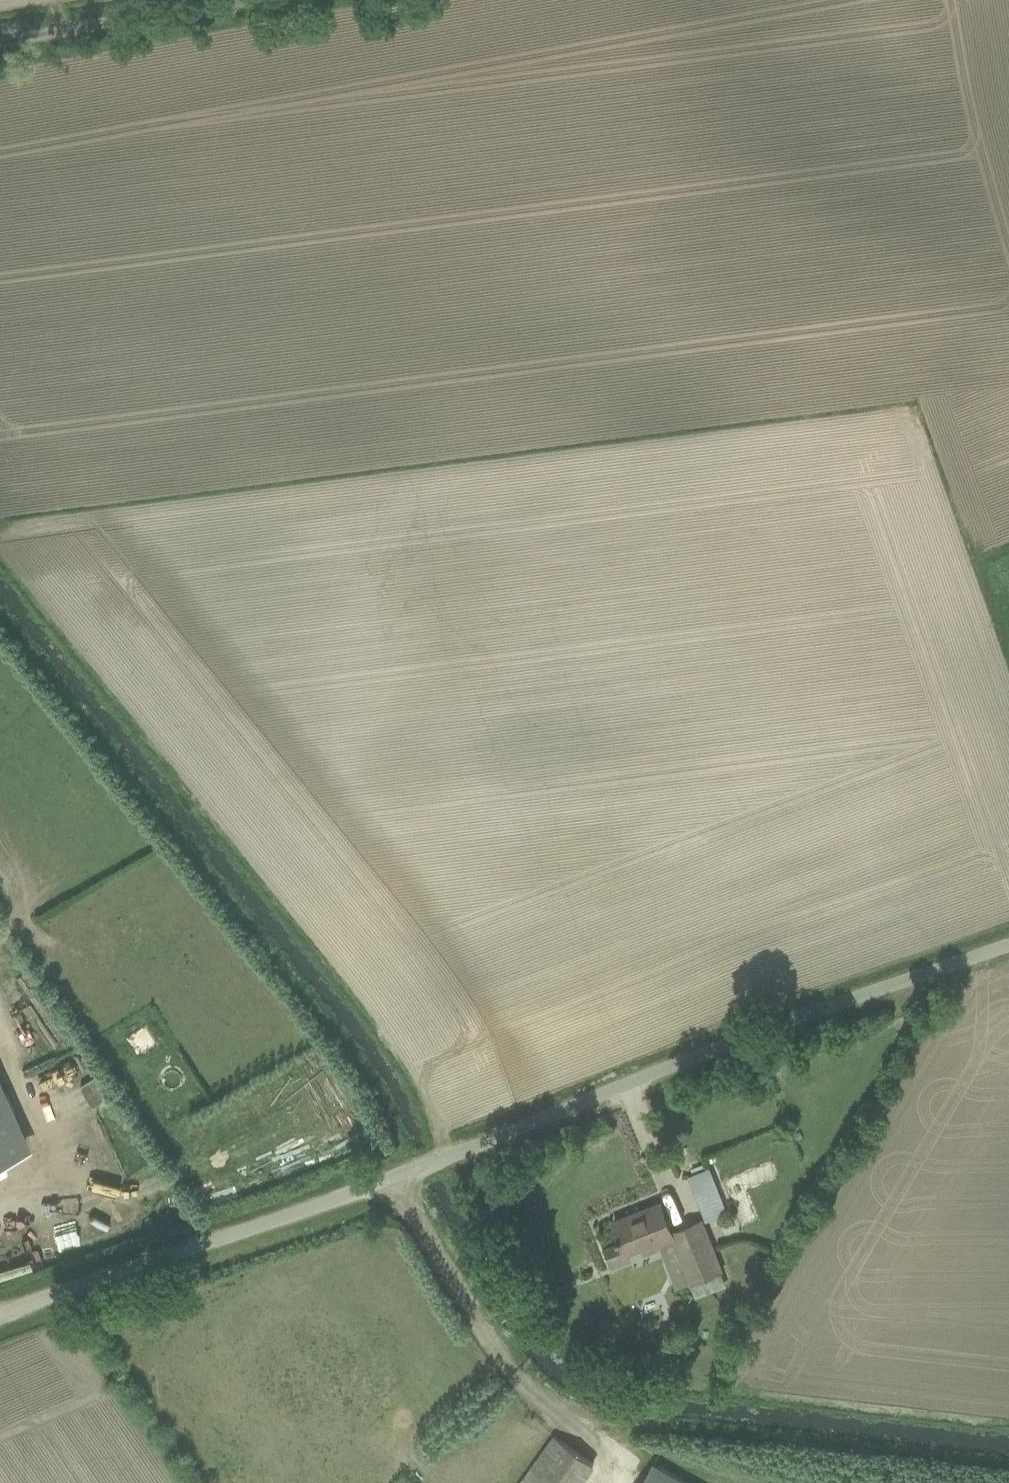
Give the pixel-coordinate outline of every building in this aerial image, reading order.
[(137,1057),(155,1044),(140,1024),(122,1037),(137,1057)] [(23,1149),(0,1097),(0,1159),(23,1149)] [(725,1211),(707,1165),(684,1174),(702,1219),(725,1211)] [(622,1241),(606,1248),(613,1266),(632,1259),(630,1253),(657,1243),(659,1248),(672,1243),(688,1285),(690,1284),(722,1271),(725,1270),(705,1220),(702,1221),(672,1233),(660,1203),(614,1222),(622,1241)] [(592,1464),(553,1437),(541,1453),(520,1482),(578,1482),(592,1464)] [(643,1482),(691,1482),(655,1462),(643,1482)]
